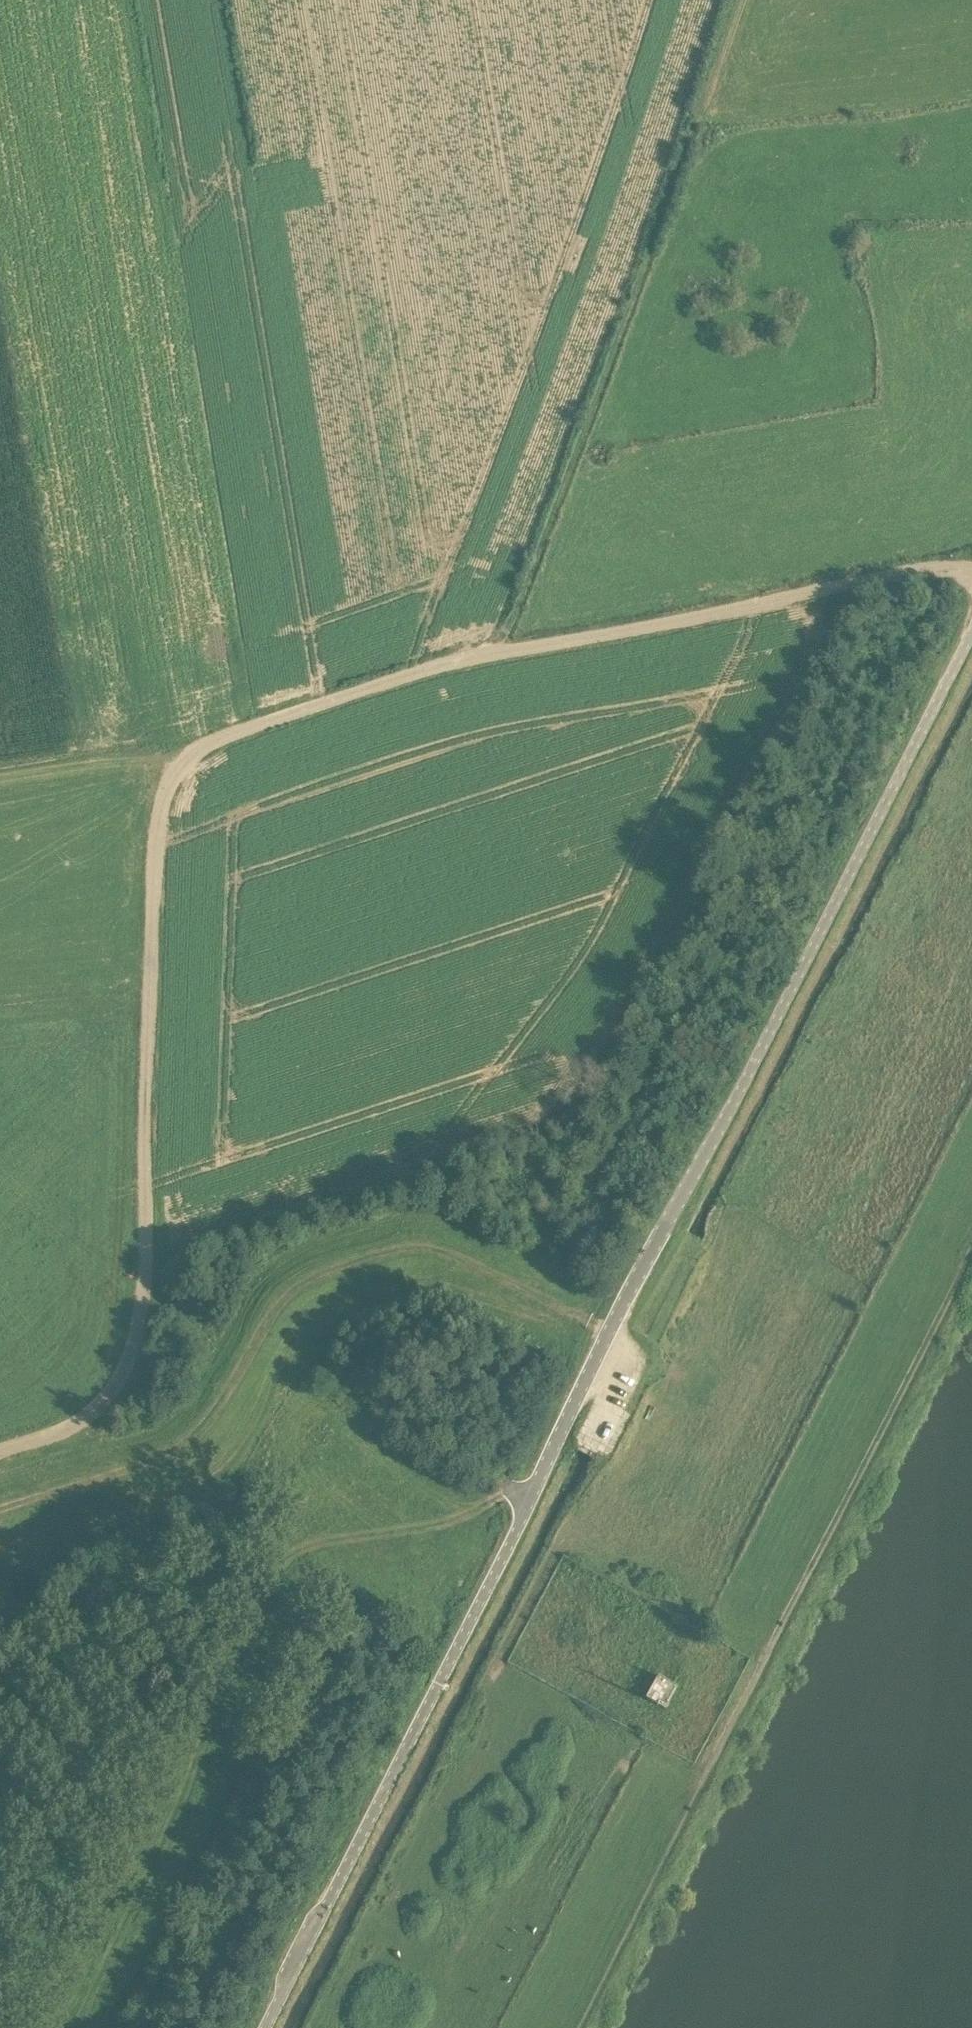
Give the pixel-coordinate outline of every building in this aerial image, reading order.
[(676,1687),(673,1685),(656,1676),(644,1698),(662,1707),(664,1709),(676,1687)]
